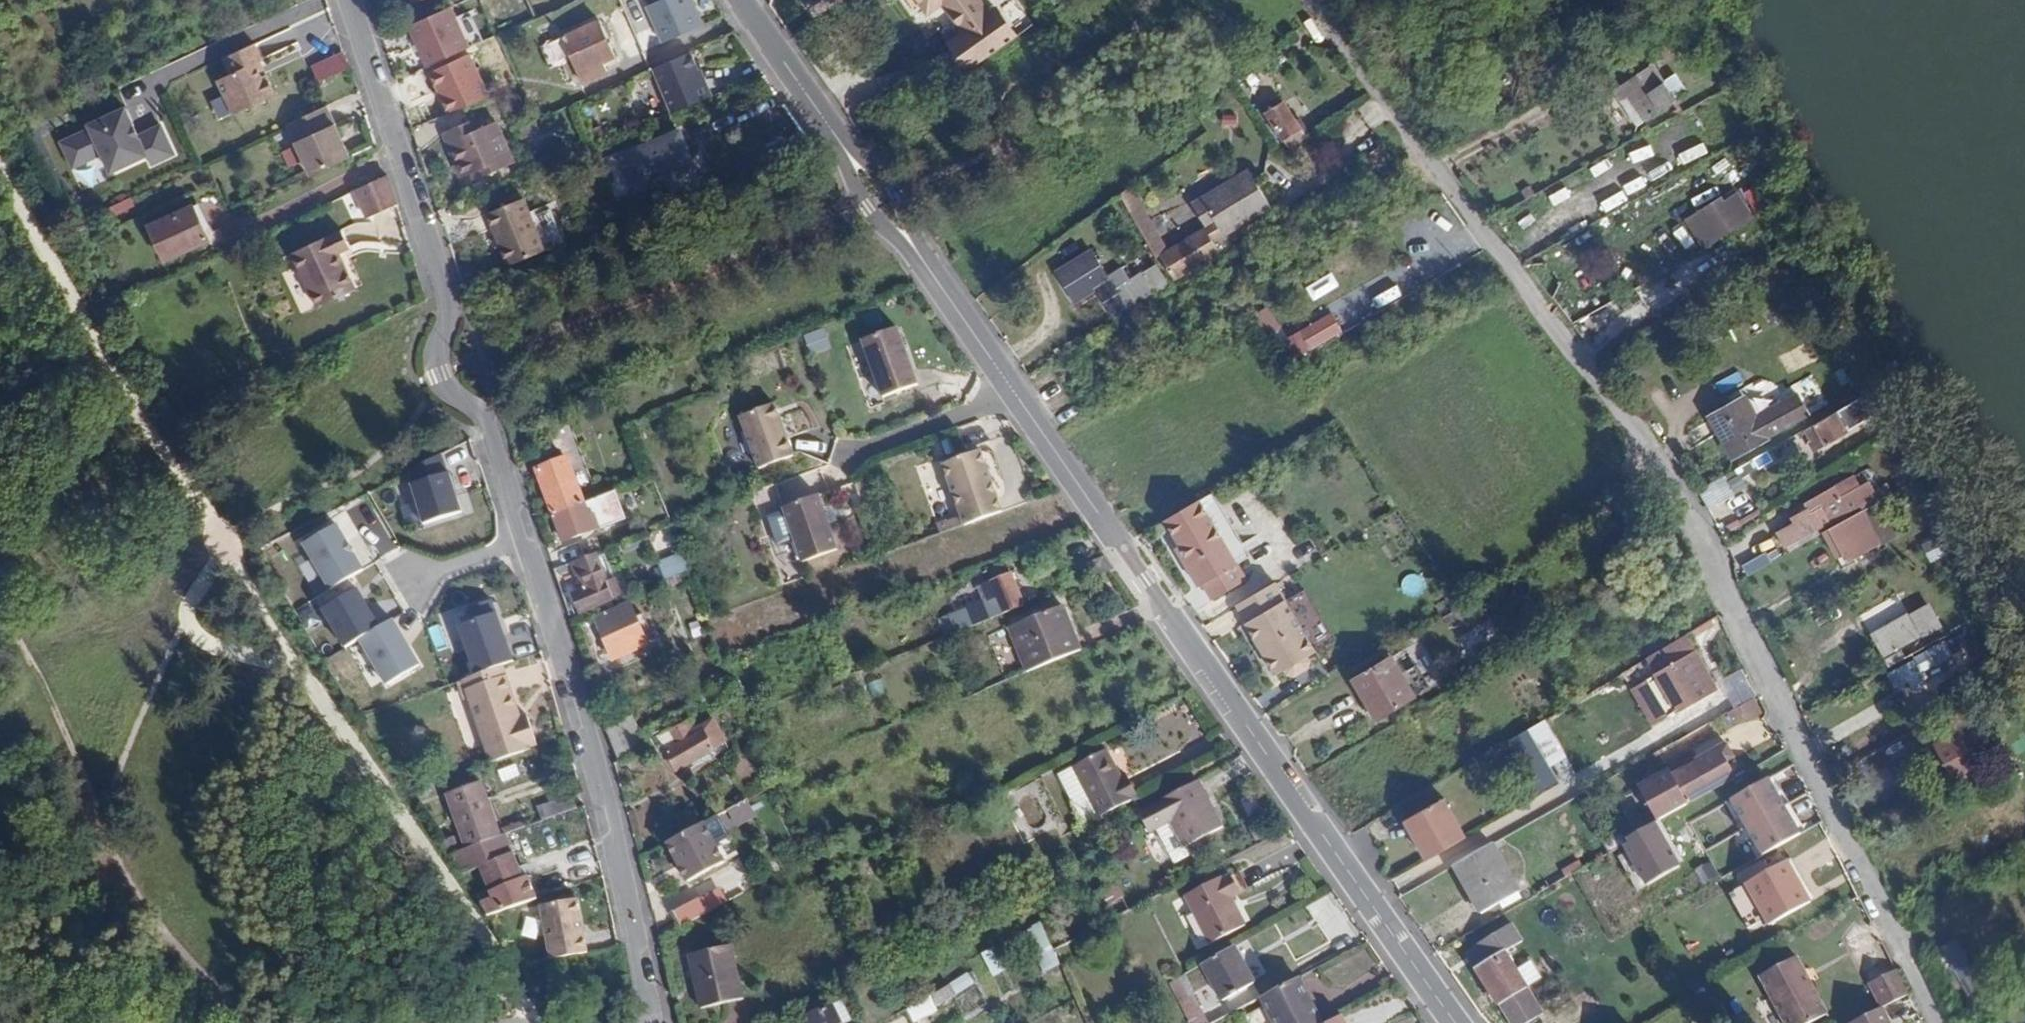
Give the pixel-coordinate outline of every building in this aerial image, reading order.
[(694,0),(664,0),(646,8),(664,47),(706,28),(694,0)] [(815,20),(851,0),(804,0),(815,20)] [(1022,40),(1002,9),(995,12),(986,0),(916,0),(929,18),(945,8),(966,34),(949,46),(970,77),(1022,40)] [(471,52),(453,12),(409,30),(430,72),(471,52)] [(616,56),(600,18),(562,34),(578,73),(616,56)] [(236,69),(267,55),(263,43),(231,56),(236,69)] [(687,62),(693,76),(718,66),(712,51),(687,62)] [(268,58),(267,55),(236,69),(237,72),(224,78),(238,112),(280,94),(272,74),(268,75),(262,61),(268,58)] [(321,83),(349,69),(343,55),(314,68),(321,83)] [(490,100),(472,56),(431,73),(450,117),(490,100)] [(1654,63),(1620,83),(1643,119),(1676,99),(1654,63)] [(718,66),(693,76),(702,99),(728,89),(718,66)] [(424,70),(394,82),(403,104),(433,92),(424,70)] [(1267,101),(1262,105),(1287,145),(1305,135),(1282,99),(1270,105),(1267,101)] [(328,107),(289,125),(298,141),(336,123),(328,107)] [(99,159),(107,177),(146,161),(149,167),(176,156),(161,121),(136,132),(126,108),(55,137),(69,171),(99,159)] [(466,121),(441,131),(460,175),(481,167),(485,174),(512,161),(495,121),(470,131),(466,121)] [(336,123),(298,141),(313,173),(351,155),(336,123)] [(673,134),(616,156),(630,190),(686,167),(679,148),(682,147),(677,132),(673,134)] [(1248,167),(1197,196),(1219,232),(1269,203),(1248,167)] [(397,203),(388,174),(354,190),(367,217),(397,203)] [(544,250),(523,198),(486,213),(508,265),(544,250)] [(1718,198),(1705,205),(1722,232),(1734,223),(1732,218),(1745,210),(1739,201),(1726,209),(1718,198)] [(193,208),(149,228),(165,262),(208,242),(193,208)] [(1202,226),(1158,253),(1173,277),(1196,263),(1194,260),(1215,247),(1202,226)] [(353,247),(344,228),(292,251),(318,306),(358,286),(342,253),(353,247)] [(1093,286),(1115,320),(1171,287),(1155,260),(1126,277),(1119,267),(1104,275),(1087,250),(1052,271),(1071,299),(1093,286)] [(1284,336),(1294,358),(1344,337),(1334,315),(1284,336)] [(916,384),(894,328),(859,341),(881,397),(916,384)] [(1840,405),(1852,425),(1878,409),(1867,390),(1840,405)] [(1807,411),(1798,392),(1755,414),(1743,394),(1708,414),(1731,456),(1767,437),(1765,433),(1807,411)] [(788,455),(768,404),(735,416),(754,468),(788,455)] [(1852,425),(1840,405),(1812,422),(1823,441),(1852,425)] [(1000,510),(978,449),(941,462),(962,524),(1000,510)] [(449,472),(443,453),(410,469),(416,486),(414,487),(425,522),(462,511),(451,471),(449,472)] [(537,470),(549,504),(579,492),(566,458),(537,470)] [(1748,459),(1696,489),(1707,508),(1747,485),(1741,475),(1753,468),(1748,459)] [(1828,519),(1877,492),(1868,477),(1862,468),(1811,498),(1807,501),(1810,507),(1792,517),(1795,522),(1821,507),(1828,519)] [(610,481),(579,492),(593,529),(624,517),(610,481)] [(1910,485),(1892,495),(1897,503),(1914,493),(1910,485)] [(579,492),(549,504),(563,540),(593,529),(579,492)] [(1197,495),(1163,515),(1186,555),(1182,558),(1195,582),(1200,579),(1209,595),(1243,576),(1234,559),(1197,495)] [(834,552),(814,497),(780,509),(799,564),(834,552)] [(1795,522),(1778,532),(1785,544),(1828,519),(1821,507),(1795,522)] [(364,568),(338,523),(305,542),(332,587),(364,568)] [(1851,530),(1827,543),(1840,567),(1863,554),(1851,530)] [(1951,550),(1941,531),(1921,541),(1931,560),(1951,550)] [(1771,559),(1765,549),(1741,563),(1748,573),(1771,559)] [(613,597),(596,553),(572,562),(583,591),(573,595),(579,611),(613,597)] [(658,568),(662,581),(687,570),(683,558),(658,568)] [(1004,609),(1024,602),(1012,569),(992,577),(1004,609)] [(1314,646),(1273,578),(1235,600),(1245,617),(1244,618),(1275,669),(1284,664),(1287,669),(1294,670),(1307,663),(1309,655),(1306,651),(1314,646)] [(381,625),(358,587),(324,607),(347,645),(361,637),(381,625)] [(1928,598),(1871,630),(1889,665),(1905,656),(1900,646),(1910,641),(1909,640),(1942,622),(1928,598)] [(515,660),(491,599),(470,607),(474,620),(459,626),(478,674),(505,663),(515,660)] [(1064,652),(1088,642),(1070,600),(1017,621),(1035,664),(1062,652),(1064,652)] [(964,618),(967,624),(985,617),(981,608),(967,613),(969,617),(964,618)] [(628,643),(623,629),(616,610),(597,618),(611,659),(631,654),(628,643)] [(420,664),(394,618),(381,625),(361,637),(387,683),(420,664)] [(1716,685),(1682,624),(1644,648),(1657,671),(1647,678),(1661,704),(1667,713),(1716,685)] [(631,625),(623,629),(628,643),(636,640),(631,625)] [(1944,637),(1886,669),(1894,685),(1910,678),(1914,687),(1926,682),(1919,670),(1953,652),(1944,637)] [(1408,654),(1404,647),(1351,679),(1373,717),(1412,694),(1404,679),(1408,677),(1399,659),(1408,654)] [(478,692),(476,685),(509,674),(505,663),(478,674),(459,681),(464,697),(478,692)] [(500,757),(533,746),(532,744),(539,742),(530,713),(523,715),(509,674),(476,685),(478,692),(500,757)] [(1648,711),(1661,704),(1647,678),(1634,685),(1648,711)] [(608,726),(618,762),(649,753),(638,718),(608,726)] [(675,768),(699,756),(711,749),(714,744),(723,739),(712,718),(687,729),(692,737),(681,742),(671,724),(657,731),(675,768)] [(1519,723),(1501,734),(1519,762),(1537,751),(1519,723)] [(1958,738),(1940,749),(1949,766),(1967,756),(1958,738)] [(711,749),(699,756),(701,760),(726,746),(723,739),(714,744),(711,749)] [(2014,754),(2024,769),(2024,747),(2014,754)] [(1100,813),(1133,796),(1132,794),(1138,791),(1130,776),(1125,779),(1108,749),(1076,765),(1100,813)] [(1532,783),(1551,772),(1537,751),(1519,762),(1532,783)] [(1638,787),(1657,820),(1708,790),(1692,762),(1671,775),(1668,769),(1638,787)] [(1085,821),(1100,813),(1076,765),(1061,773),(1085,821)] [(1225,822),(1201,776),(1199,777),(1164,795),(1147,804),(1158,826),(1161,825),(1176,817),(1188,840),(1197,835),(1225,822)] [(1774,776),(1735,799),(1763,853),(1806,831),(1774,776)] [(449,793),(467,847),(479,843),(495,837),(477,784),(449,793)] [(1438,796),(1430,800),(1436,810),(1443,806),(1438,796)] [(543,822),(578,810),(575,807),(573,798),(539,809),(543,822)] [(1398,819),(1422,857),(1461,834),(1443,806),(1436,810),(1430,800),(1398,819)] [(713,815),(663,843),(684,882),(735,853),(713,815)] [(1197,835),(1188,840),(1176,817),(1161,825),(1178,858),(1203,846),(1197,835)] [(1680,865),(1654,822),(1627,838),(1629,842),(1624,845),(1628,850),(1618,855),(1638,890),(1680,865)] [(485,858),(480,860),(499,910),(536,897),(528,876),(522,878),(505,834),(495,837),(479,843),(485,858)] [(454,837),(444,841),(449,853),(457,850),(454,837)] [(444,841),(440,842),(447,853),(449,853),(444,841)] [(1515,890),(1489,844),(1450,866),(1477,913),(1515,890)] [(1811,903),(1788,861),(1728,894),(1750,930),(1767,920),(1771,926),(1811,903)] [(1184,879),(1178,868),(1161,877),(1167,888),(1184,879)] [(1220,874),(1185,892),(1209,939),(1244,921),(1231,895),(1240,889),(1231,872),(1222,877),(1220,874)] [(1108,885),(1092,893),(1098,906),(1114,899),(1108,885)] [(679,922),(723,900),(716,887),(673,909),(679,922)] [(577,897),(541,904),(551,958),(587,951),(577,897)] [(1053,947),(1042,919),(1024,928),(1042,971),(1059,962),(1053,947)] [(1473,946),(1483,965),(1507,952),(1522,943),(1512,925),(1473,946)] [(1081,951),(1073,936),(1053,947),(1059,962),(1059,963),(1081,951)] [(1983,986),(1954,938),(1938,948),(1966,996),(1983,986)] [(700,980),(694,981),(701,1006),(743,994),(729,941),(692,951),(700,980)] [(1250,980),(1230,941),(1165,975),(1184,1011),(1200,1002),(1194,992),(1214,981),(1222,996),(1250,980)] [(998,942),(986,948),(997,971),(1010,964),(998,942)] [(1791,950),(1753,971),(1782,1022),(1794,1022),(1822,1007),(1791,950)] [(686,952),(694,981),(700,980),(692,951),(686,952)] [(1477,968),(1499,1005),(1500,1004),(1528,988),(1543,980),(1532,962),(1518,971),(1507,952),(1483,965),(1477,968)] [(1877,1000),(1901,987),(1887,960),(1863,974),(1877,1000)] [(980,979),(974,968),(910,1004),(917,1017),(942,1006),(940,1001),(980,979)] [(1302,972),(1267,991),(1283,1022),(1322,1022),(1324,1022),(1327,1020),(1302,972)] [(1500,1004),(1511,1022),(1529,1022),(1542,1015),(1528,988),(1500,1004)] [(828,994),(804,1006),(812,1022),(846,1022),(852,1020),(841,999),(832,1003),(828,994)] [(1184,1011),(1189,1022),(1206,1022),(1210,1021),(1200,1002),(1184,1011)] [(1842,1019),(1844,1022),(1885,1022),(1873,1002),(1842,1019)] [(1327,1020),(1324,1022),(1325,1022),(1367,1022),(1357,1004),(1327,1020)]
